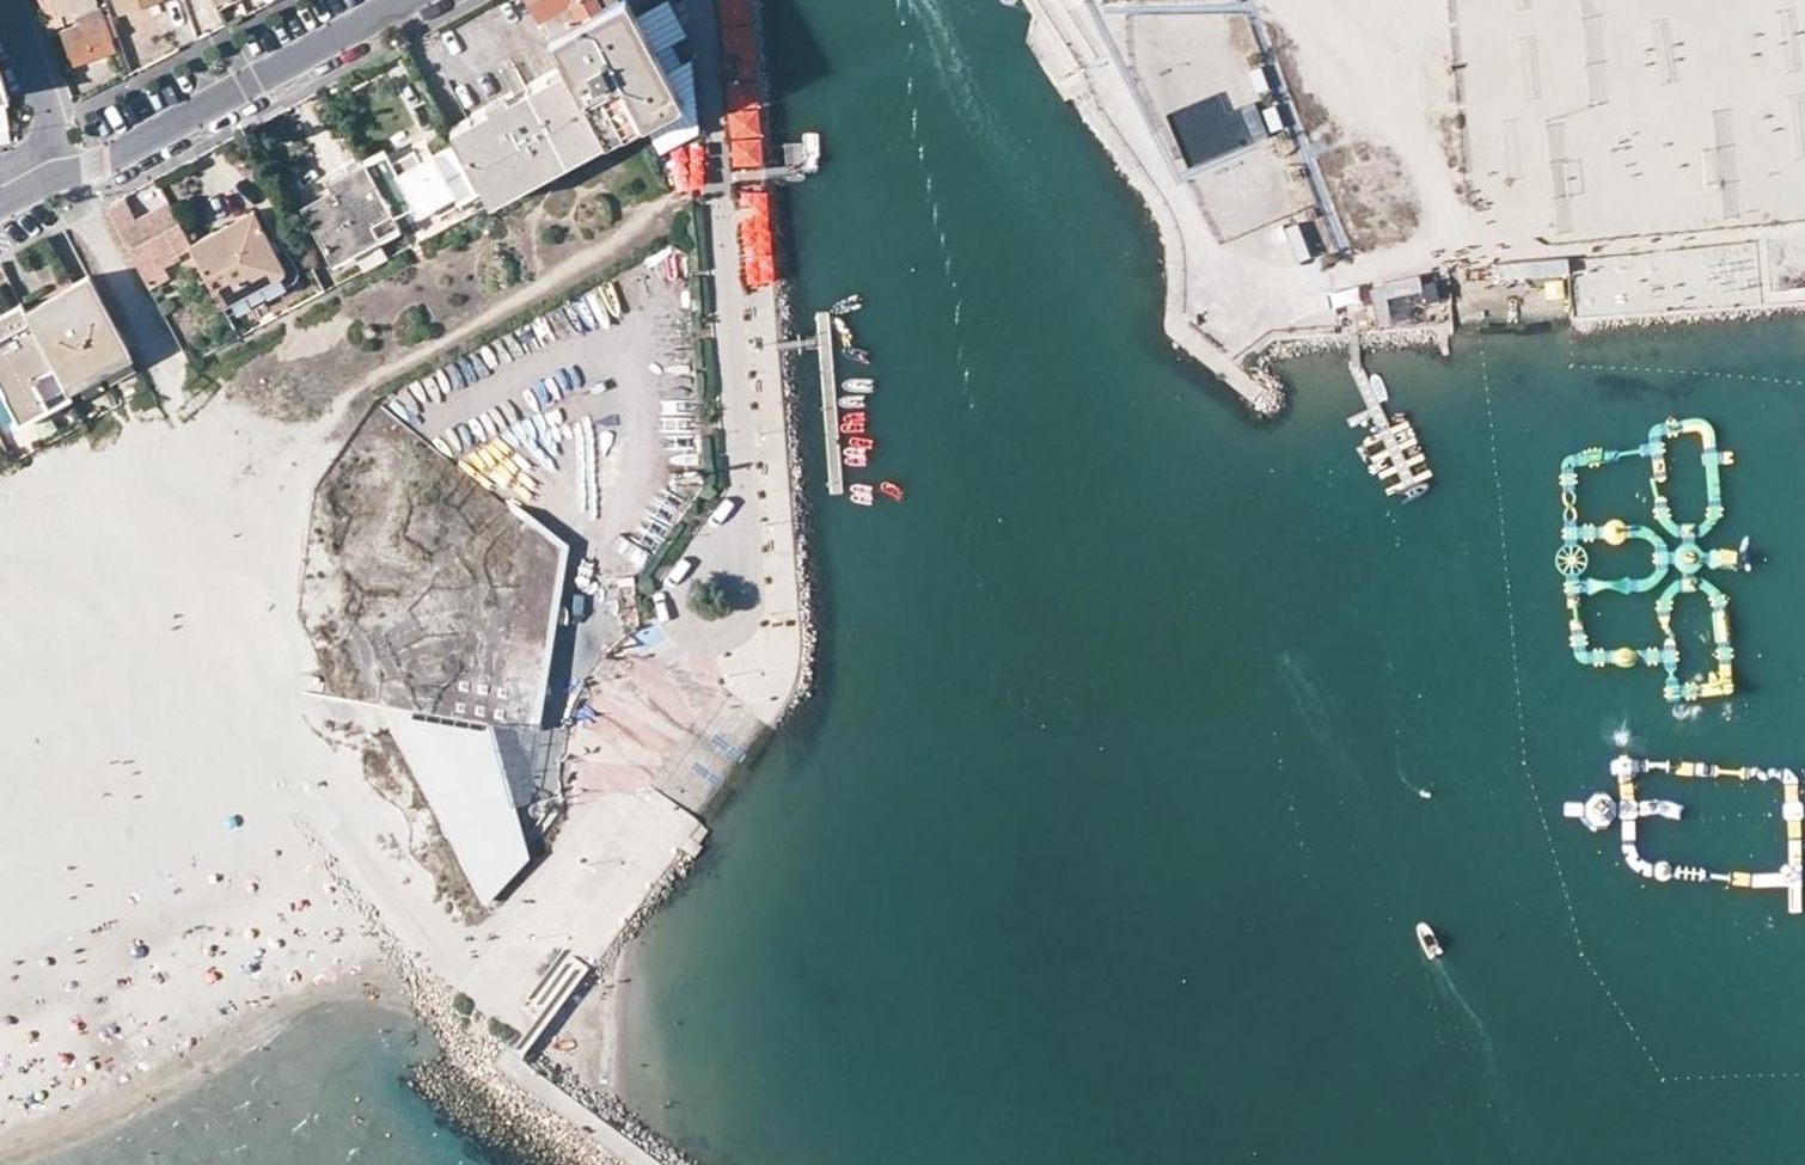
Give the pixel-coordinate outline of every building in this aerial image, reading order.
[(49,28),(62,22),(55,0),(39,0),(49,28)] [(62,22),(76,17),(79,25),(61,31),(67,49),(70,55),(88,49),(87,46),(110,38),(99,7),(96,8),(93,0),(55,0),(62,22)] [(120,10),(147,0),(116,0),(120,10)] [(616,0),(525,0),(546,37),(616,0)] [(562,69),(601,141),(643,118),(677,100),(665,76),(653,53),(633,16),(627,6),(624,0),(616,0),(546,37),(562,69)] [(666,0),(663,0),(633,16),(653,53),(685,36),(666,0)] [(753,20),(749,0),(716,0),(721,26),(753,20)] [(88,49),(92,59),(116,50),(110,38),(87,46),(88,49)] [(448,129),(487,201),(601,141),(562,69),(505,99),(486,109),(448,129)] [(482,103),(486,109),(505,99),(501,92),(482,103)] [(366,167),(393,221),(447,184),(452,194),(470,185),(447,141),(392,173),(383,158),(366,167)] [(363,163),(366,167),(383,158),(380,152),(362,161),(363,163)] [(302,207),(332,261),(395,226),(393,221),(366,167),(363,163),(328,182),(333,190),(302,207)] [(393,221),(395,226),(452,194),(447,184),(393,221)] [(105,205),(127,250),(174,224),(163,202),(132,217),(120,197),(105,205)] [(256,226),(249,213),(222,227),(186,246),(218,303),(275,273),(277,270),(277,267),(277,265),(264,239),(256,226)] [(127,250),(147,287),(167,277),(161,266),(158,259),(168,254),(185,244),(174,224),(127,250)] [(172,260),(168,254),(158,259),(161,266),(172,260)] [(1590,309),(1704,304),(1702,257),(1588,261),(1590,309)] [(51,361),(62,383),(125,350),(85,274),(22,308),(51,361)] [(19,303),(16,296),(0,304),(0,313),(19,303)] [(17,420),(45,405),(31,380),(37,376),(33,370),(51,361),(22,308),(19,303),(0,313),(0,389),(17,420)] [(125,350),(62,383),(67,390),(129,358),(125,350)] [(0,402),(0,427),(4,434),(16,428),(3,401),(0,402)] [(564,548),(519,514),(445,691),(376,680),(372,702),(484,908),(528,861),(514,812),(491,730),(535,736),(564,548)] [(522,808),(535,736),(491,730),(514,812),(522,808)]
